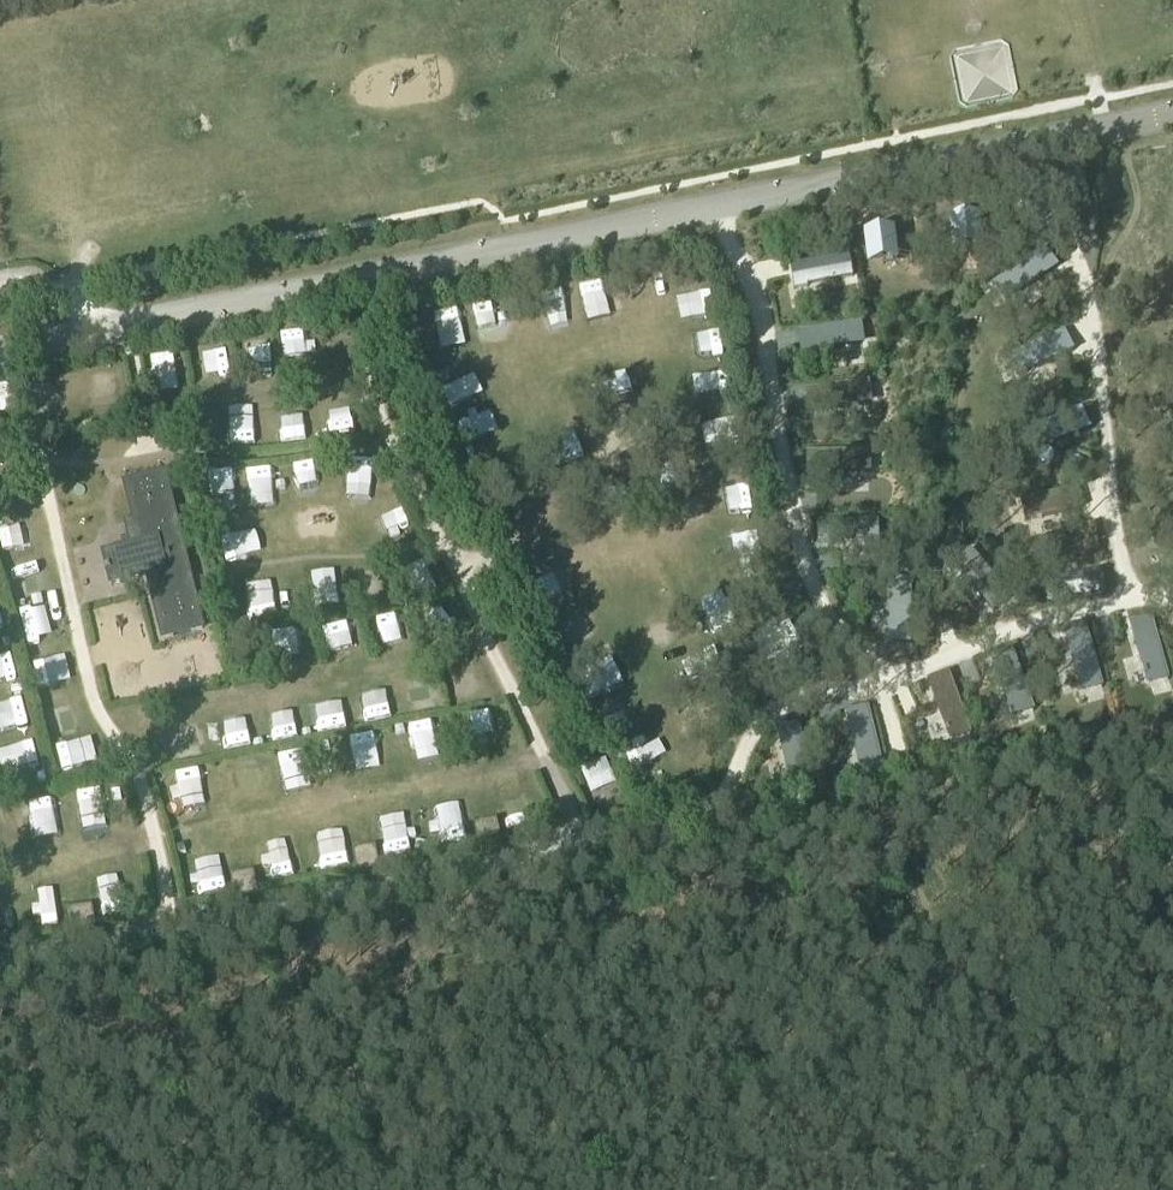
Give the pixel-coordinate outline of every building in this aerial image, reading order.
[(980,249),(978,217),(952,218),(954,250),(980,249)] [(896,265),(892,233),(866,236),(870,268),(896,265)] [(1056,270),(1043,253),(991,290),(992,291),(995,289),(1007,306),(1011,303),(1010,301),(1020,293),(1022,295),(1056,270)] [(848,259),(793,268),(795,278),(792,278),(795,292),(809,290),(808,288),(851,281),(848,259)] [(700,277),(677,282),(683,307),(705,302),(700,277)] [(534,284),(537,307),(560,303),(557,281),(534,284)] [(463,295),(468,319),(489,314),(483,290),(463,295)] [(710,314),(685,319),(691,343),(715,338),(710,314)] [(275,318),(276,341),(301,340),(300,316),(275,318)] [(860,327),(797,335),(800,357),(841,351),(841,349),(854,347),(854,350),(859,349),(857,328),(860,328),(860,327)] [(1072,354),(1063,334),(1005,363),(1006,363),(1009,362),(1018,381),(1023,378),(1022,376),(1033,370),(1035,372),(1072,354)] [(145,370),(170,366),(166,339),(140,343),(145,370)] [(593,364),(600,387),(623,380),(617,357),(593,364)] [(868,386),(805,394),(807,415),(849,410),(849,408),(862,406),(862,408),(867,408),(865,387),(868,387),(868,386)] [(269,394),(271,429),(294,428),(292,393),(269,394)] [(324,394),(325,419),(347,418),(346,393),(324,394)] [(231,397),(206,398),(208,434),(233,433),(231,397)] [(1088,432),(1080,412),(1021,436),(1021,437),(1024,435),(1032,455),(1037,453),(1036,450),(1048,445),(1049,448),(1088,432)] [(869,456),(805,457),(806,479),(848,478),(848,476),(861,476),(861,478),(866,478),(866,457),(869,457),(869,456)] [(145,545),(103,556),(106,569),(104,569),(105,574),(108,574),(110,585),(153,575),(156,588),(149,590),(161,641),(202,631),(162,471),(123,481),(135,533),(141,531),(145,545)] [(353,497),(362,517),(373,513),(376,519),(399,509),(388,483),(353,497)] [(1019,507),(1023,526),(1080,514),(1076,495),(1019,507)] [(25,527),(17,500),(0,505),(0,535),(25,527)] [(716,519),(717,538),(750,537),(749,517),(716,519)] [(879,526),(817,526),(817,550),(879,550),(879,526)] [(36,576),(31,551),(0,558),(0,573),(2,583),(36,576)] [(993,617),(1009,603),(969,554),(968,555),(970,557),(954,571),(957,575),(959,573),(968,583),(966,585),(993,617)] [(419,579),(419,561),(396,562),(396,580),(419,579)] [(1100,573),(1044,585),(1049,605),(1105,594),(1100,573)] [(887,649),(909,649),(909,585),(908,585),(908,589),(887,589),(887,594),(890,594),(890,607),(887,607),(887,649)] [(415,597),(423,630),(444,625),(436,592),(415,597)] [(15,630),(40,622),(33,601),(8,609),(15,630)] [(322,608),(326,643),(346,640),(342,606),(322,608)] [(774,645),(791,633),(780,618),(763,631),(774,645)] [(1168,681),(1151,619),(1130,625),(1141,666),(1144,665),(1147,678),(1145,678),(1146,683),(1166,678),(1167,681),(1168,681)] [(1104,690),(1087,628),(1065,634),(1077,674),(1079,674),(1083,686),(1080,687),(1082,692),(1102,687),(1103,690),(1104,690)] [(18,644),(23,666),(58,657),(53,635),(18,644)] [(1033,714),(1011,654),(991,662),(1006,701),(1008,700),(1012,713),(1010,714),(1012,718),(1031,711),(1033,714)] [(970,738),(949,677),(929,684),(942,724),(945,723),(949,736),(947,737),(948,741),(968,735),(969,738),(970,738)] [(606,690),(585,699),(595,722),(616,712),(606,690)] [(263,720),(285,719),(283,695),(262,697),(263,720)] [(427,735),(424,709),(399,712),(403,738),(427,735)] [(886,773),(869,712),(848,717),(859,758),(861,757),(865,770),(862,771),(864,776),(884,770),(885,773),(886,773)] [(170,720),(174,743),(197,738),(193,716),(170,720)] [(351,725),(358,750),(383,743),(376,718),(351,725)] [(26,755),(22,729),(0,732),(0,734),(4,759),(26,755)] [(813,793),(800,730),(778,734),(787,776),(789,775),(792,788),(790,788),(791,794),(811,789),(812,793),(813,793)] [(689,758),(712,756),(710,732),(687,734),(689,758)] [(265,739),(267,771),(287,770),(285,738),(265,739)] [(562,761),(569,783),(595,776),(588,753),(562,761)] [(103,770),(80,775),(85,799),(108,794),(103,770)] [(30,808),(49,807),(48,782),(29,783),(30,808)] [(452,814),(476,810),(471,785),(447,789),(452,814)] [(0,792),(0,816),(15,812),(9,789),(0,792)] [(270,830),(275,853),(307,846),(302,824),(270,830)] [(335,824),(316,829),(321,843),(339,837),(335,824)] [(181,850),(188,873),(215,865),(208,841),(181,850)]
